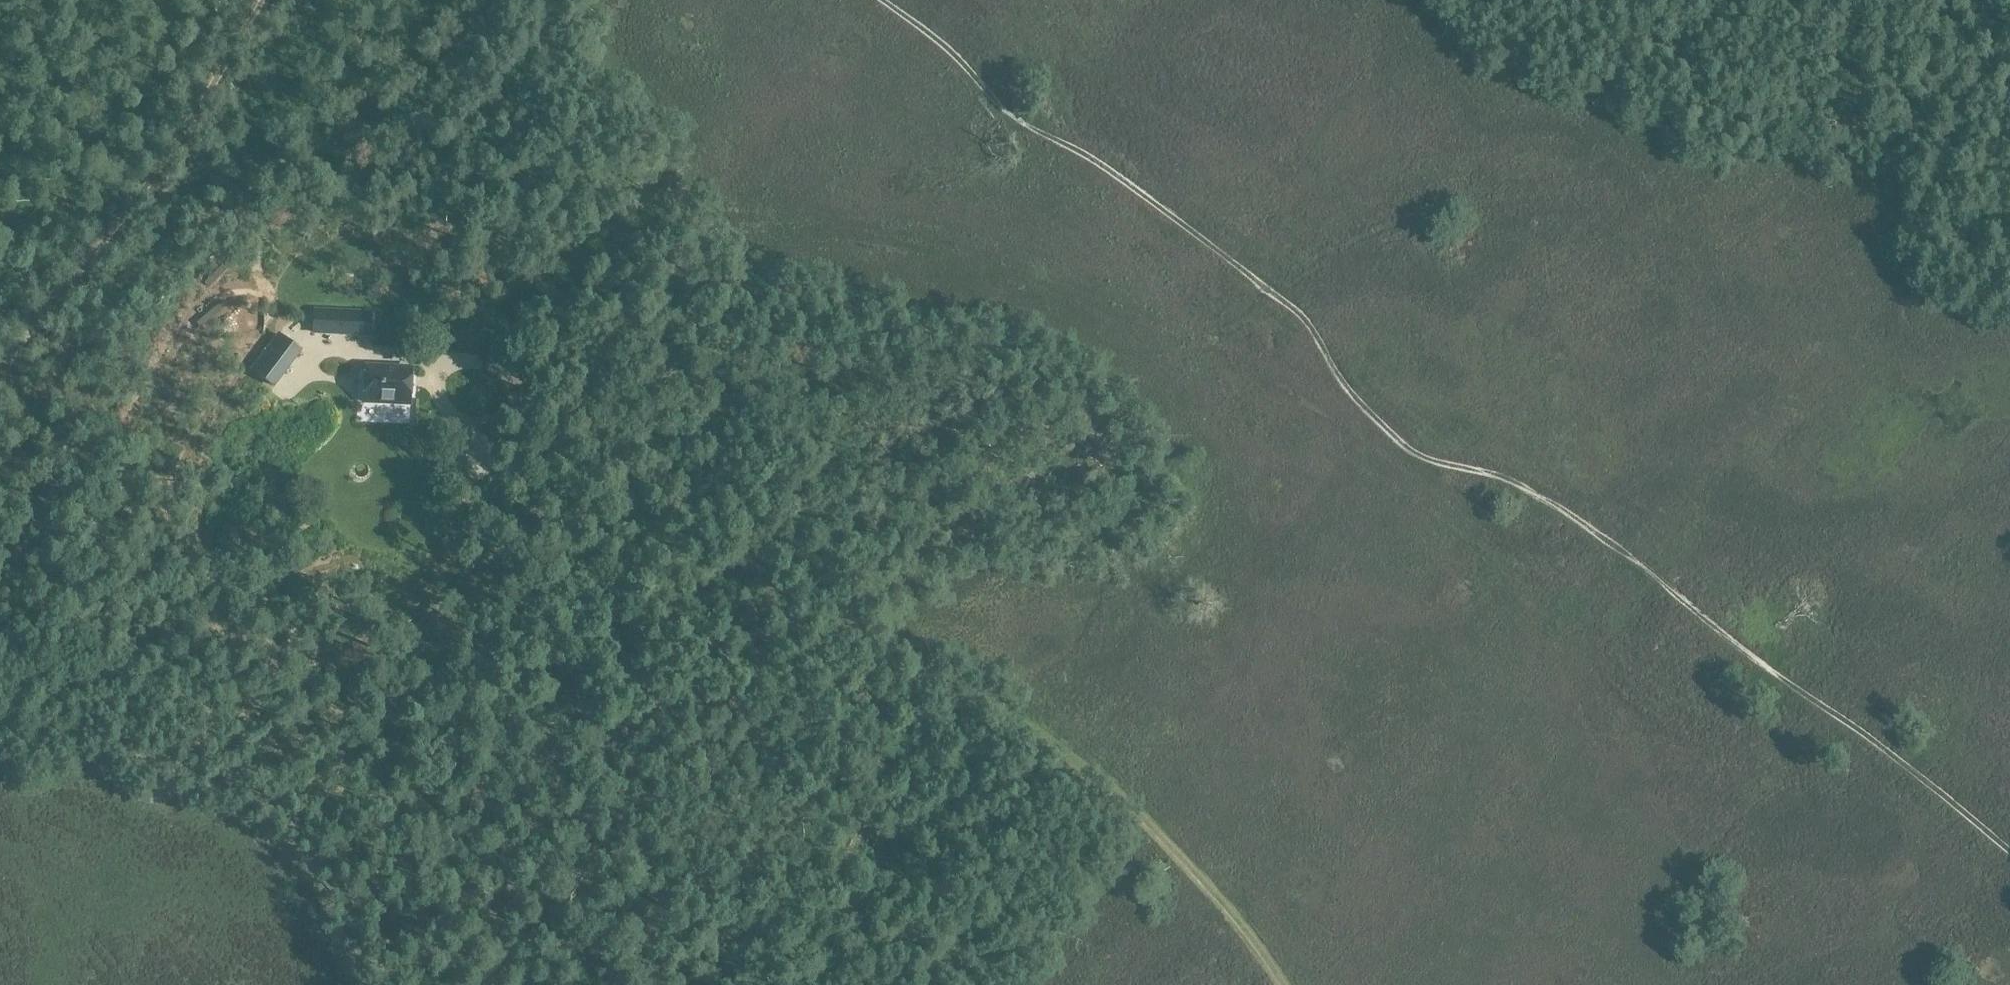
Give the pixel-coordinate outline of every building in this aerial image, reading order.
[(314,319),(314,333),(329,334),(330,318),(330,311),(315,310),(314,319)] [(370,335),(371,314),(371,312),(356,312),(355,335),(370,335)] [(278,333),(250,370),(274,389),(302,351),(278,333)] [(413,365),(365,363),(363,402),(411,404),(413,365)]
